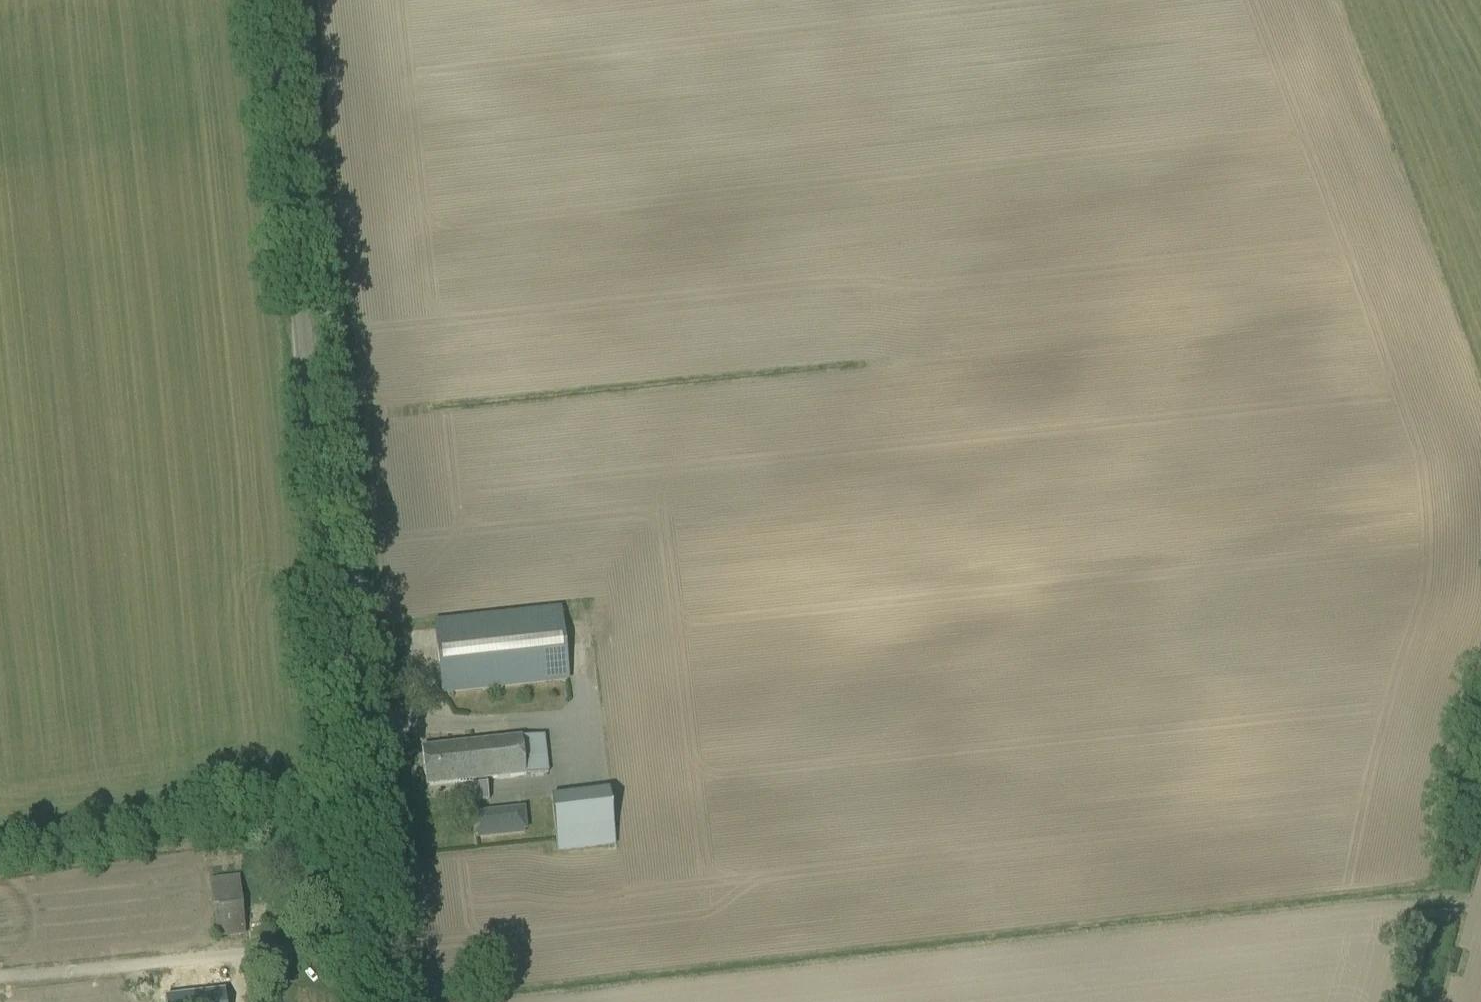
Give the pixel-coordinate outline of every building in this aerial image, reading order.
[(434,623),(442,693),(568,679),(560,609),(434,623)] [(548,773),(544,735),(421,748),(425,786),(472,781),(475,801),(488,800),(486,779),(548,773)] [(551,797),(557,851),(615,844),(609,790),(551,797)] [(490,814),(474,815),(476,837),(493,836),(490,814)] [(210,880),(216,937),(245,934),(239,877),(210,880)] [(224,992),(165,998),(166,1001),(225,1001),(224,992)]
